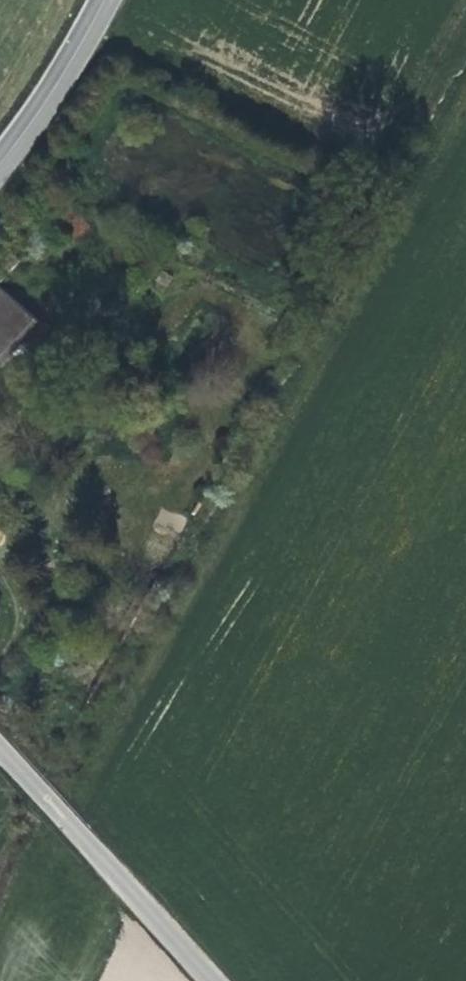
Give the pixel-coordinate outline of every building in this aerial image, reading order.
[(34,323),(0,291),(0,361),(34,323)]
